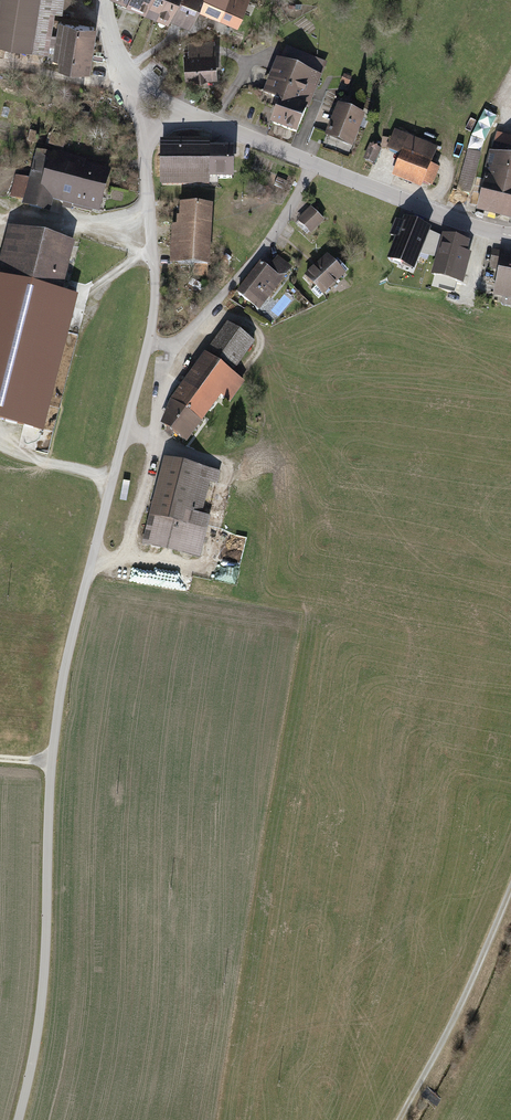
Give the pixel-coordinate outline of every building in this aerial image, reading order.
[(48,53),(49,45),(56,46),(54,59),(62,60),(60,68),(90,73),(96,28),(60,23),(58,36),(50,35),(54,11),(62,12),(63,7),(69,8),(70,0),(0,0),(0,46),(48,53)] [(146,15),(152,0),(131,0),(128,6),(128,7),(146,15)] [(146,15),(157,19),(165,0),(152,0),(146,15)] [(227,0),(165,0),(157,19),(169,25),(171,20),(191,28),(199,9),(220,18),(227,0)] [(250,0),(227,0),(220,18),(239,26),(250,0)] [(189,54),(184,55),(186,83),(217,81),(215,40),(188,42),(189,54)] [(330,63),(287,47),(281,62),(278,61),(265,94),(282,101),(310,113),(330,63)] [(353,78),(344,74),(341,82),(349,86),(353,78)] [(310,113),(282,101),(272,125),(300,137),(310,113)] [(366,117),(339,106),(326,137),(354,148),(366,117)] [(437,146),(395,129),(387,147),(401,153),(392,174),(421,186),(423,181),(433,185),(440,167),(430,163),(437,146)] [(64,150),(67,137),(53,134),(50,146),(64,150)] [(488,151),(473,211),(510,220),(510,215),(510,156),(503,154),(506,143),(493,140),(491,151),(488,151)] [(211,183),(211,149),(211,142),(161,142),(160,188),(211,188),(211,183)] [(381,147),(369,143),(363,158),(375,163),(381,147)] [(450,143),(447,153),(453,155),(457,145),(450,143)] [(236,149),(211,149),(211,183),(235,183),(236,149)] [(481,153),(468,149),(457,189),(471,193),(481,153)] [(36,151),(30,174),(105,196),(113,173),(86,165),(87,161),(53,151),(51,155),(36,151)] [(100,215),(105,196),(30,174),(28,180),(16,176),(9,199),(21,202),(20,207),(49,215),(53,202),(100,215)] [(285,181),(278,178),(274,186),(282,189),(285,181)] [(293,184),(285,181),(282,189),(290,192),(293,184)] [(209,275),(212,203),(179,202),(178,215),(176,215),(175,224),(171,223),(169,262),(195,263),(194,274),(209,275)] [(324,219),(310,206),(297,219),(311,233),(324,219)] [(414,262),(427,229),(406,221),(404,225),(396,222),(391,236),(399,239),(391,260),(403,264),(406,259),(414,262)] [(7,226),(0,257),(0,300),(56,314),(73,242),(7,226)] [(444,237),(435,269),(458,276),(456,282),(461,283),(469,254),(465,253),(468,243),(444,237)] [(497,269),(499,254),(500,250),(492,249),(489,268),(497,269)] [(346,273),(327,253),(315,264),(304,275),(311,283),(307,286),(319,298),(346,273)] [(499,254),(497,269),(496,269),(510,272),(510,257),(499,254)] [(277,255),(268,266),(283,278),(292,267),(277,255)] [(268,266),(260,260),(235,291),(259,309),(283,278),(268,266)] [(496,269),(491,296),(501,298),(500,303),(502,305),(510,307),(510,272),(496,269)] [(255,341),(226,321),(170,398),(160,423),(186,442),(220,395),(230,402),(245,381),(232,372),(255,341)] [(49,441),(50,442),(54,427),(46,425),(44,432),(25,427),(20,445),(38,449),(42,434),(50,437),(49,441)] [(220,470),(164,456),(142,543),(200,557),(210,515),(201,513),(209,481),(217,483),(220,470)]
